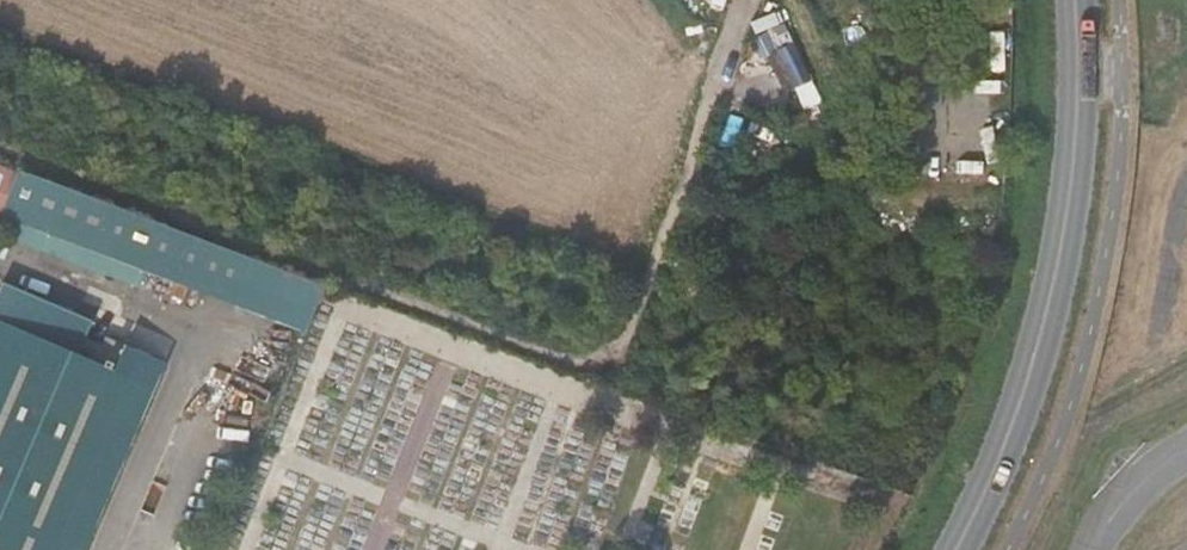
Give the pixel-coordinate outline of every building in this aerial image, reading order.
[(793,24),(767,32),(786,93),(812,85),(793,24)] [(0,161),(0,209),(1,206),(18,168),(0,161)] [(88,241),(132,257),(148,220),(18,168),(1,206),(22,215),(88,241)] [(0,209),(0,227),(15,233),(22,215),(1,206),(0,209)] [(82,260),(88,241),(22,215),(15,233),(82,260)] [(132,257),(221,292),(236,253),(172,229),(148,220),(132,257)] [(236,253),(221,292),(305,326),(321,284),(309,280),(236,253)] [(98,341),(87,337),(91,324),(3,285),(1,289),(0,291),(0,549),(10,549),(98,341)] [(10,549),(82,549),(131,437),(163,361),(105,335),(102,343),(98,341),(10,549)]
